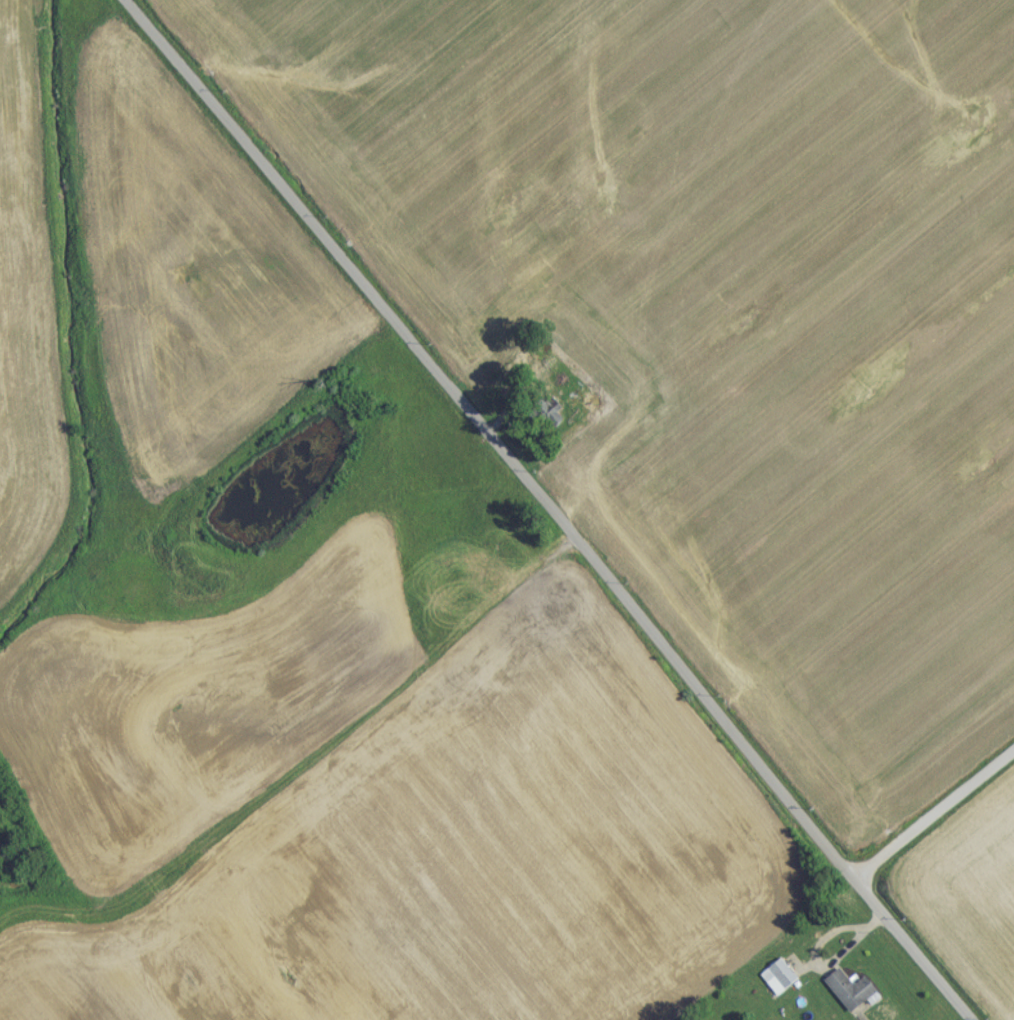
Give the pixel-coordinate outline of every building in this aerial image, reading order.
[(773,1002),(795,986),(778,964),(757,981),(773,1002)] [(872,1001),(858,980),(845,989),(835,975),(820,986),(844,1019),(846,1019),(872,1001)]
